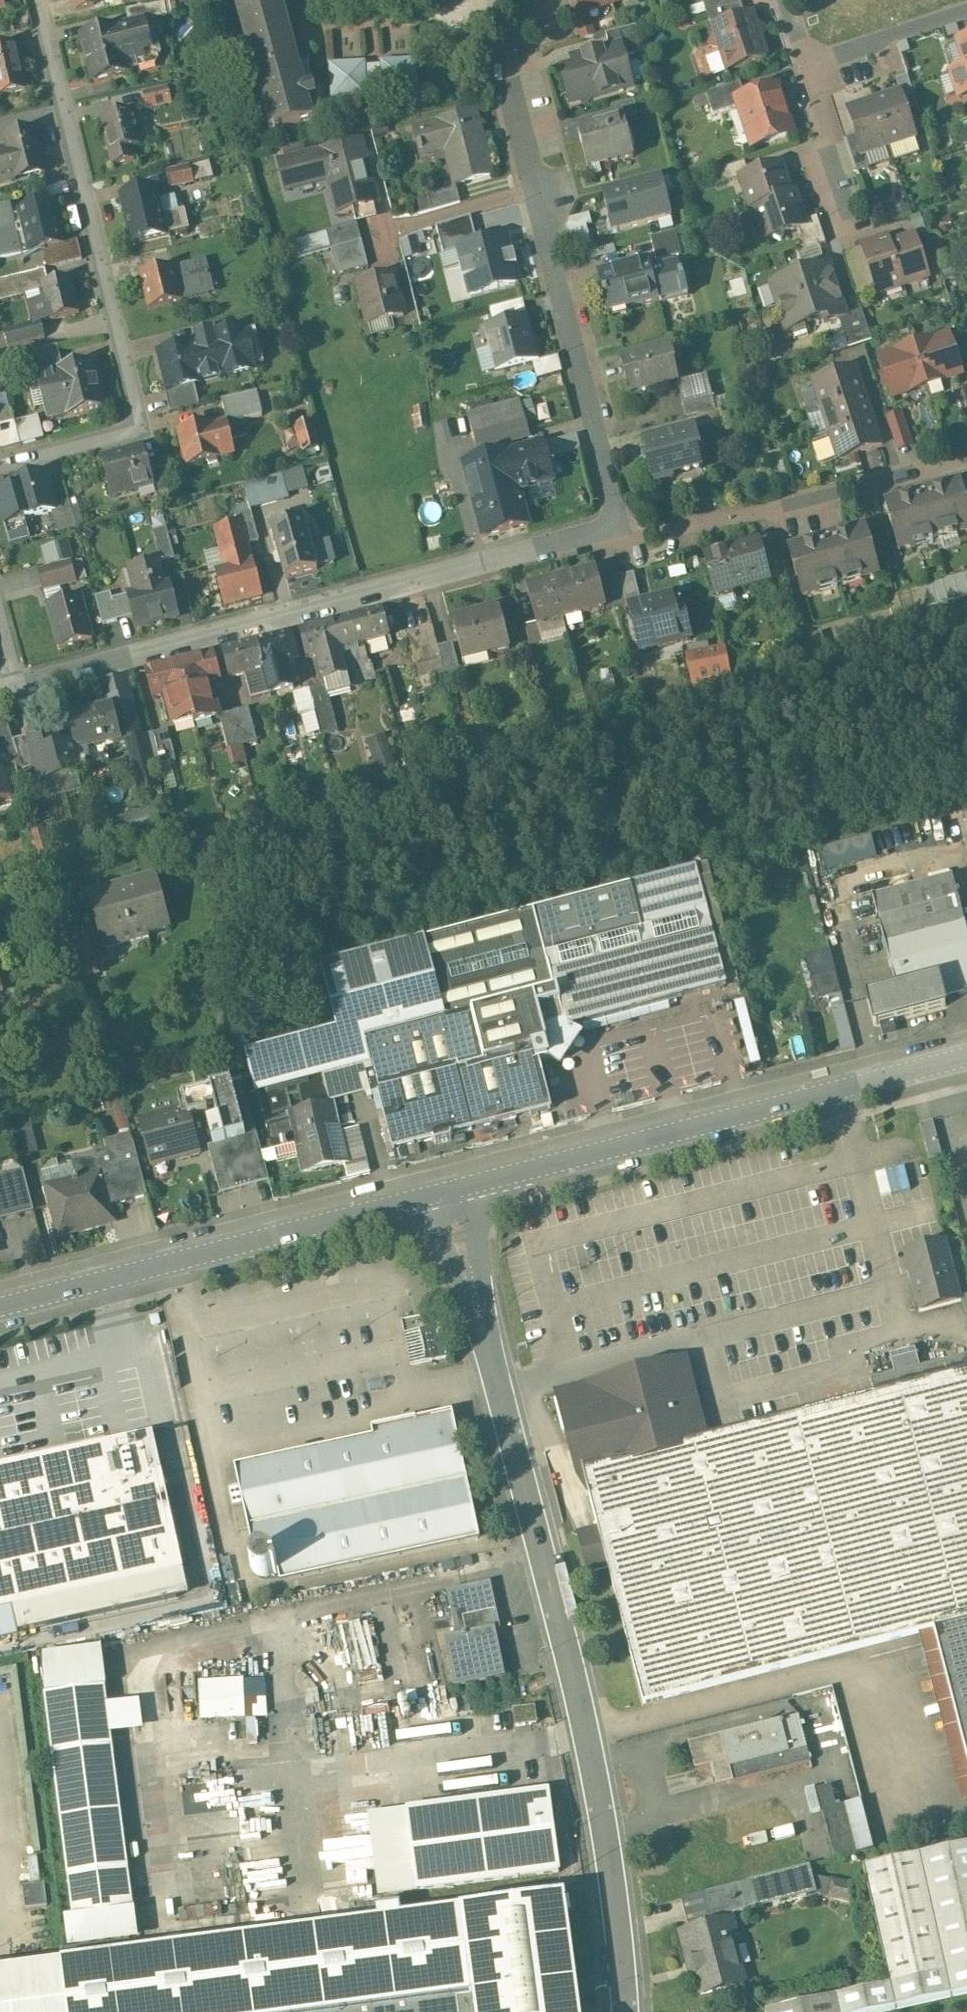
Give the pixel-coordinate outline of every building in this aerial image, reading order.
[(76,9),(95,4),(94,0),(73,0),(76,9)] [(126,9),(130,23),(168,13),(165,0),(160,0),(126,9)] [(272,131),(312,120),(306,98),(316,95),(314,86),(310,86),(309,58),(307,58),(307,62),(296,62),(279,0),(236,0),(272,131)] [(582,2),(585,10),(586,10),(585,7),(607,0),(582,0),(582,2)] [(703,2),(709,20),(719,25),(720,23),(745,15),(740,0),(709,0),(703,2)] [(585,10),(582,2),(572,5),(582,38),(593,35),(585,10)] [(745,15),(720,23),(719,25),(710,43),(724,50),(722,54),(727,69),(767,56),(761,38),(766,28),(756,23),(752,12),(745,15)] [(116,27),(127,71),(171,60),(160,16),(116,27)] [(635,25),(606,33),(609,48),(621,45),(624,56),(642,51),(635,25)] [(127,71),(116,27),(82,36),(93,80),(127,71)] [(957,39),(966,65),(966,64),(966,35),(957,39)] [(26,89),(15,43),(0,46),(0,95),(26,89)] [(609,48),(572,58),(574,66),(565,81),(584,92),(597,88),(599,94),(617,89),(615,83),(630,79),(624,56),(621,45),(609,48)] [(365,61),(329,63),(331,99),(367,97),(367,93),(382,92),(383,96),(418,94),(416,59),(381,61),(381,65),(365,65),(365,61)] [(950,70),(959,96),(966,93),(966,64),(966,65),(950,70)] [(739,80),(705,92),(712,113),(739,105),(737,98),(744,95),(739,80)] [(744,95),(737,98),(739,105),(752,145),(792,132),(776,85),(744,95)] [(167,87),(143,93),(146,108),(171,102),(167,87)] [(899,94),(874,102),(888,142),(913,134),(913,136),(914,136),(900,91),(899,91),(899,94)] [(634,99),(610,106),(613,118),(623,116),(623,117),(637,113),(634,99)] [(874,102),(849,110),(849,108),(848,108),(863,153),(863,151),(888,142),(874,102)] [(132,109),(102,116),(111,152),(141,145),(132,109)] [(474,111),(439,120),(440,122),(414,129),(419,149),(444,142),(455,183),(490,174),(474,111)] [(613,118),(577,128),(588,169),(618,161),(618,160),(633,156),(623,117),(623,116),(613,118)] [(0,151),(0,183),(45,172),(35,129),(0,138),(0,147),(0,148),(5,147),(6,150),(0,151)] [(359,140),(278,160),(284,185),(329,174),(339,212),(375,203),(359,140)] [(744,160),(719,169),(724,182),(743,176),(743,175),(748,173),(744,160)] [(202,163),(189,166),(193,180),(205,178),(202,163)] [(748,173),(743,175),(743,176),(747,186),(744,191),(749,206),(791,192),(785,175),(776,178),(772,165),(748,173)] [(189,166),(165,171),(169,185),(193,180),(189,166)] [(664,180),(602,195),(612,240),(674,224),(664,180)] [(154,187),(121,195),(132,242),(189,228),(184,209),(161,214),(154,187)] [(456,188),(427,196),(431,210),(460,201),(456,188)] [(791,192),(749,206),(749,207),(753,205),(758,223),(764,221),(769,237),(773,236),(780,239),(784,232),(799,227),(806,225),(804,219),(800,205),(796,203),(795,203),(791,192)] [(52,203),(20,211),(24,228),(29,250),(62,243),(52,203)] [(20,212),(0,217),(4,232),(24,228),(20,212)] [(817,215),(804,219),(806,225),(799,227),(806,248),(817,245),(825,242),(817,215)] [(462,244),(476,241),(469,218),(437,228),(444,253),(463,247),(462,244)] [(356,222),(326,231),(330,248),(361,239),(356,222)] [(673,231),(650,237),(656,260),(678,254),(673,231)] [(476,241),(462,244),(463,247),(476,293),(519,281),(506,233),(476,241)] [(914,236),(890,243),(888,236),(887,236),(887,238),(863,246),(862,244),(861,245),(877,294),(878,294),(878,292),(927,276),(927,278),(928,277),(914,234),(913,234),(914,236)] [(361,239),(330,248),(337,273),(368,265),(361,239)] [(804,271),(774,281),(781,303),(835,286),(831,273),(829,274),(826,264),(824,264),(817,245),(806,248),(797,251),(804,271)] [(647,263),(600,275),(600,273),(598,273),(605,299),(606,298),(610,314),(612,314),(611,312),(626,308),(626,310),(628,310),(627,308),(656,300),(657,302),(687,294),(682,274),(680,274),(677,262),(650,269),(648,261),(646,261),(647,263)] [(173,266),(140,274),(149,308),(182,300),(177,283),(173,266)] [(45,268),(21,274),(26,291),(42,287),(42,285),(48,283),(45,268)] [(209,272),(196,276),(196,278),(177,283),(182,300),(209,293),(212,288),(209,272)] [(392,273),(358,281),(368,324),(403,315),(392,273)] [(0,279),(0,298),(26,291),(21,274),(0,279)] [(438,276),(418,281),(422,296),(442,290),(438,276)] [(48,283),(42,285),(42,287),(44,293),(50,320),(51,320),(79,313),(70,278),(48,283)] [(835,286),(781,303),(779,303),(787,328),(822,317),(824,322),(843,315),(838,299),(839,298),(835,286)] [(41,299),(28,302),(33,324),(33,325),(41,323),(51,320),(50,320),(44,293),(40,294),(41,299)] [(527,316),(484,327),(496,371),(539,360),(527,316)] [(33,324),(5,332),(9,347),(45,337),(41,323),(33,325),(33,324)] [(243,328),(213,335),(212,332),(197,335),(199,345),(192,346),(201,382),(253,369),(243,328)] [(868,330),(850,336),(845,334),(829,353),(871,339),(868,330)] [(948,334),(914,346),(927,386),(941,381),(943,377),(959,371),(961,375),(962,374),(948,334)] [(192,345),(160,353),(169,389),(169,390),(194,384),(201,382),(192,346),(192,345)] [(670,346),(620,359),(629,394),(678,381),(673,365),(675,365),(670,346)] [(914,346),(879,357),(892,397),(894,397),(893,393),(909,388),(913,390),(927,386),(914,346)] [(91,362),(58,370),(58,371),(63,389),(69,413),(102,405),(91,362)] [(856,367),(811,382),(812,383),(814,382),(822,407),(863,393),(854,368),(857,368),(856,367)] [(58,371),(39,376),(43,394),(63,389),(58,371)] [(194,384),(169,390),(169,389),(165,390),(170,412),(199,405),(194,384)] [(256,391),(221,400),(227,424),(262,415),(256,391)] [(48,437),(42,414),(17,420),(10,392),(0,395),(0,428),(5,448),(48,437)] [(863,393),(822,407),(839,457),(836,458),(837,459),(882,444),(882,443),(879,444),(863,393)] [(712,396),(682,403),(686,417),(697,414),(715,409),(712,396)] [(519,401),(468,416),(474,438),(526,424),(519,401)] [(715,409),(697,414),(700,427),(724,420),(721,408),(715,409)] [(901,413),(886,418),(889,427),(904,422),(901,413)] [(312,421),(296,426),(303,451),(319,447),(312,421)] [(211,423),(179,431),(187,466),(219,458),(219,457),(234,454),(227,423),(212,427),(211,423)] [(695,427),(643,441),(647,458),(646,458),(652,484),(673,478),(671,471),(701,463),(698,451),(700,450),(695,427)] [(515,450),(464,463),(483,535),(528,524),(519,489),(526,487),(553,480),(543,443),(515,451),(515,450)] [(144,447),(114,455),(115,457),(103,460),(102,459),(101,459),(111,495),(154,483),(144,447)] [(282,474),(243,484),(250,508),(289,498),(282,474)] [(45,475),(13,484),(18,501),(23,519),(24,519),(52,511),(55,510),(54,505),(45,475)] [(928,492),(928,491),(916,495),(917,496),(886,504),(886,503),(885,503),(898,552),(900,551),(899,550),(915,545),(914,541),(928,538),(929,544),(933,543),(931,538),(938,536),(940,541),(943,540),(941,534),(955,530),(956,534),(966,531),(966,508),(960,482),(958,482),(959,484),(928,492)] [(69,500),(54,505),(55,510),(52,511),(58,532),(77,527),(69,500)] [(18,501),(0,506),(11,545),(30,540),(24,519),(23,519),(18,501)] [(304,518),(272,527),(285,577),(317,569),(304,518)] [(227,526),(216,529),(220,542),(231,539),(227,526)] [(174,557),(166,528),(154,531),(161,561),(174,557)] [(832,536),(821,540),(821,541),(789,550),(803,596),(820,591),(819,587),(833,583),(834,589),(837,588),(836,583),(843,581),(844,586),(847,585),(846,579),(859,575),(860,579),(877,574),(864,528),(833,537),(832,536)] [(231,539),(220,542),(227,570),(252,563),(245,535),(231,539)] [(68,541),(52,546),(57,563),(72,559),(68,541)] [(758,543),(706,557),(716,594),(765,581),(761,563),(763,562),(758,543)] [(82,560),(71,563),(76,581),(87,579),(82,560)] [(158,561),(129,568),(129,570),(130,570),(136,593),(129,595),(133,612),(134,616),(137,627),(178,616),(170,584),(164,586),(158,561)] [(71,563),(38,572),(43,590),(44,590),(48,604),(56,602),(52,588),(76,581),(71,563)] [(227,570),(217,572),(225,604),(261,594),(253,563),(252,563),(227,570)] [(595,570),(527,587),(537,625),(605,608),(595,570)] [(886,593),(892,615),(966,595),(966,571),(886,593)] [(627,609),(630,608),(642,605),(634,573),(621,576),(627,603),(626,603),(627,609)] [(621,576),(608,579),(614,606),(626,603),(627,603),(621,576)] [(110,593),(96,597),(103,624),(134,616),(133,612),(116,616),(112,599),(110,593)] [(129,595),(112,599),(116,616),(133,612),(129,595)] [(48,604),(47,604),(59,647),(92,639),(80,596),(56,602),(48,604)] [(642,605),(630,608),(641,651),(690,639),(685,619),(677,621),(672,598),(642,605)] [(382,608),(333,621),(346,670),(369,665),(365,650),(357,652),(355,645),(390,636),(382,608)] [(488,612),(453,621),(463,660),(509,648),(499,608),(488,611),(488,612)] [(333,621),(299,630),(306,658),(317,655),(324,681),(347,675),(346,670),(333,621)] [(821,629),(799,636),(809,669),(831,662),(821,629)] [(291,632),(256,641),(270,693),(293,687),(286,663),(298,660),(291,632)] [(256,641),(222,650),(229,678),(244,674),(251,698),(270,693),(256,641)] [(452,642),(438,646),(445,677),(460,673),(452,642)] [(708,644),(688,648),(695,684),(728,677),(722,649),(710,651),(708,644)] [(214,652),(179,661),(187,689),(204,684),(221,680),(214,652)] [(179,661),(145,670),(153,697),(166,694),(187,689),(179,661)] [(369,665),(346,670),(347,675),(349,683),(375,677),(372,665),(369,665)] [(211,708),(204,684),(187,689),(193,713),(211,708)] [(326,684),(309,688),(316,713),(332,709),(326,684)] [(187,689),(166,694),(172,718),(193,713),(187,689)] [(113,706),(68,717),(75,746),(76,752),(77,752),(100,747),(121,742),(113,706)] [(257,743),(248,708),(234,712),(242,746),(257,743)] [(332,709),(316,713),(321,735),(338,731),(332,709)] [(234,712),(220,716),(229,750),(242,746),(234,712)] [(0,727),(0,763),(18,758),(13,741),(8,725),(0,727)] [(167,729),(153,733),(160,763),(175,759),(167,729)] [(29,739),(37,767),(41,783),(40,784),(40,786),(84,776),(83,773),(81,769),(77,752),(76,752),(75,746),(73,747),(59,750),(57,742),(56,742),(54,732),(55,732),(54,730),(52,731),(53,731),(31,736),(28,736),(28,737),(29,739)] [(144,735),(126,739),(140,793),(157,788),(144,735)] [(28,737),(13,741),(18,758),(19,758),(23,770),(37,767),(29,739),(28,737)] [(387,745),(372,750),(378,769),(385,766),(393,764),(387,745)] [(100,747),(77,752),(81,769),(83,768),(84,770),(88,770),(87,768),(105,764),(100,747)] [(393,764),(385,766),(388,774),(396,771),(393,764)] [(12,799),(6,772),(0,774),(0,802),(12,799)] [(153,807),(121,814),(125,833),(157,827),(153,807)] [(696,867),(321,965),(339,1029),(237,1057),(246,1095),(260,1091),(322,1075),(371,1063),(365,1042),(445,1022),(454,1059),(481,1052),(484,1064),(536,1050),(538,1061),(551,1058),(558,1063),(577,1036),(568,1031),(567,1025),(726,983),(699,880),(696,867)] [(872,895),(897,989),(937,978),(942,998),(966,991),(966,939),(950,875),(872,895)] [(154,878),(91,894),(101,931),(143,920),(146,931),(147,931),(167,926),(154,878)] [(143,920),(101,931),(106,948),(148,936),(147,931),(146,931),(143,920)] [(87,928),(61,936),(75,982),(100,975),(87,928)] [(818,993),(842,989),(836,947),(811,951),(818,993)] [(897,989),(868,996),(875,1024),(944,1006),(942,998),(937,978),(897,989)] [(445,1022),(365,1042),(371,1063),(374,1075),(367,1076),(372,1096),(379,1095),(392,1149),(431,1139),(435,1144),(451,1140),(452,1134),(551,1108),(538,1061),(536,1050),(484,1064),(481,1052),(454,1059),(445,1022)] [(322,1075),(260,1091),(268,1125),(293,1120),(292,1115),(329,1106),(322,1075)] [(242,1081),(197,1091),(182,1094),(186,1109),(187,1108),(189,1116),(207,1111),(207,1107),(214,1106),(219,1122),(208,1125),(213,1145),(256,1134),(242,1081)] [(329,1106),(292,1115),(293,1120),(268,1125),(273,1147),(282,1145),(282,1147),(286,1147),(285,1144),(298,1141),(304,1167),(330,1161),(322,1127),(336,1125),(331,1105),(329,1106)] [(186,1109),(140,1121),(152,1166),(199,1154),(187,1108),(186,1109)] [(32,1151),(41,1149),(34,1119),(25,1121),(32,1151)] [(932,1120),(920,1123),(929,1159),(942,1156),(932,1120)] [(213,1145),(208,1147),(220,1194),(269,1181),(257,1134),(213,1145)] [(134,1144),(95,1155),(109,1208),(110,1207),(148,1197),(134,1144)] [(95,1155),(72,1160),(77,1179),(74,1180),(74,1182),(50,1188),(62,1236),(114,1222),(110,1207),(109,1208),(95,1155)] [(0,1177),(0,1218),(1,1221),(34,1213),(23,1171),(0,1177)] [(944,1245),(907,1255),(921,1308),(958,1298),(944,1245)] [(428,1327),(406,1333),(414,1365),(456,1355),(444,1304),(423,1308),(428,1327)] [(583,1470),(598,1529),(578,1535),(587,1572),(608,1566),(643,1703),(934,1628),(966,1756),(966,1369),(704,1438),(583,1470)] [(375,1437),(236,1467),(240,1485),(250,1530),(255,1553),(257,1552),(260,1551),(263,1551),(265,1552),(267,1553),(269,1555),(270,1556),(271,1557),(275,1556),(280,1581),(476,1535),(451,1412),(422,1418),(393,1424),(373,1428),(375,1437)] [(579,1455),(583,1470),(704,1438),(700,1423),(579,1455)] [(0,1466),(0,1646),(21,1641),(21,1633),(187,1592),(152,1434),(0,1466)] [(250,1530),(240,1485),(228,1488),(238,1533),(250,1530)] [(263,1551),(260,1551),(257,1552),(255,1553),(253,1554),(251,1557),(250,1560),(249,1563),(249,1565),(250,1568),(251,1570),(253,1572),(255,1573),(258,1574),(261,1575),(264,1575),(266,1574),(268,1572),(269,1572),(274,1574),(275,1570),(272,1568),(272,1566),(273,1563),(272,1560),(271,1557),(270,1556),(269,1555),(267,1553),(265,1552),(263,1551)] [(490,1580),(446,1590),(456,1634),(445,1637),(456,1685),(505,1674),(493,1618),(498,1617),(490,1580)] [(102,1687),(45,1693),(52,1754),(109,1747),(102,1687)] [(232,1696),(216,1696),(216,1716),(232,1715),(232,1696)] [(539,1705),(521,1706),(522,1721),(540,1720),(539,1705)] [(796,1714),(686,1741),(694,1767),(709,1762),(715,1784),(808,1761),(796,1714)] [(109,1747),(52,1754),(66,1875),(124,1868),(109,1747)] [(827,1783),(814,1787),(834,1857),(859,1850),(846,1803),(833,1806),(827,1783)] [(412,1848),(393,1851),(398,1891),(559,1870),(548,1790),(407,1808),(412,1848)] [(862,1864),(888,1981),(835,1992),(839,2011),(870,2011),(966,1991),(966,1841),(862,1864)] [(809,1863),(738,1881),(744,1907),(815,1889),(809,1863)] [(124,1868),(66,1875),(71,1914),(128,1908),(124,1868)] [(44,1881),(20,1883),(21,1906),(45,1904),(44,1881)] [(738,1881),(703,1889),(709,1915),(744,1907),(738,1881)] [(565,1891),(401,1912),(400,1902),(374,1905),(375,1917),(128,1948),(127,1938),(60,1947),(61,1958),(0,1966),(0,2011),(581,2011),(565,1891)] [(731,1919),(678,1931),(683,1960),(693,1958),(699,1990),(732,1984),(728,1966),(741,1964),(731,1919)] [(835,1992),(761,2009),(762,2011),(839,2011),(835,1992)]
